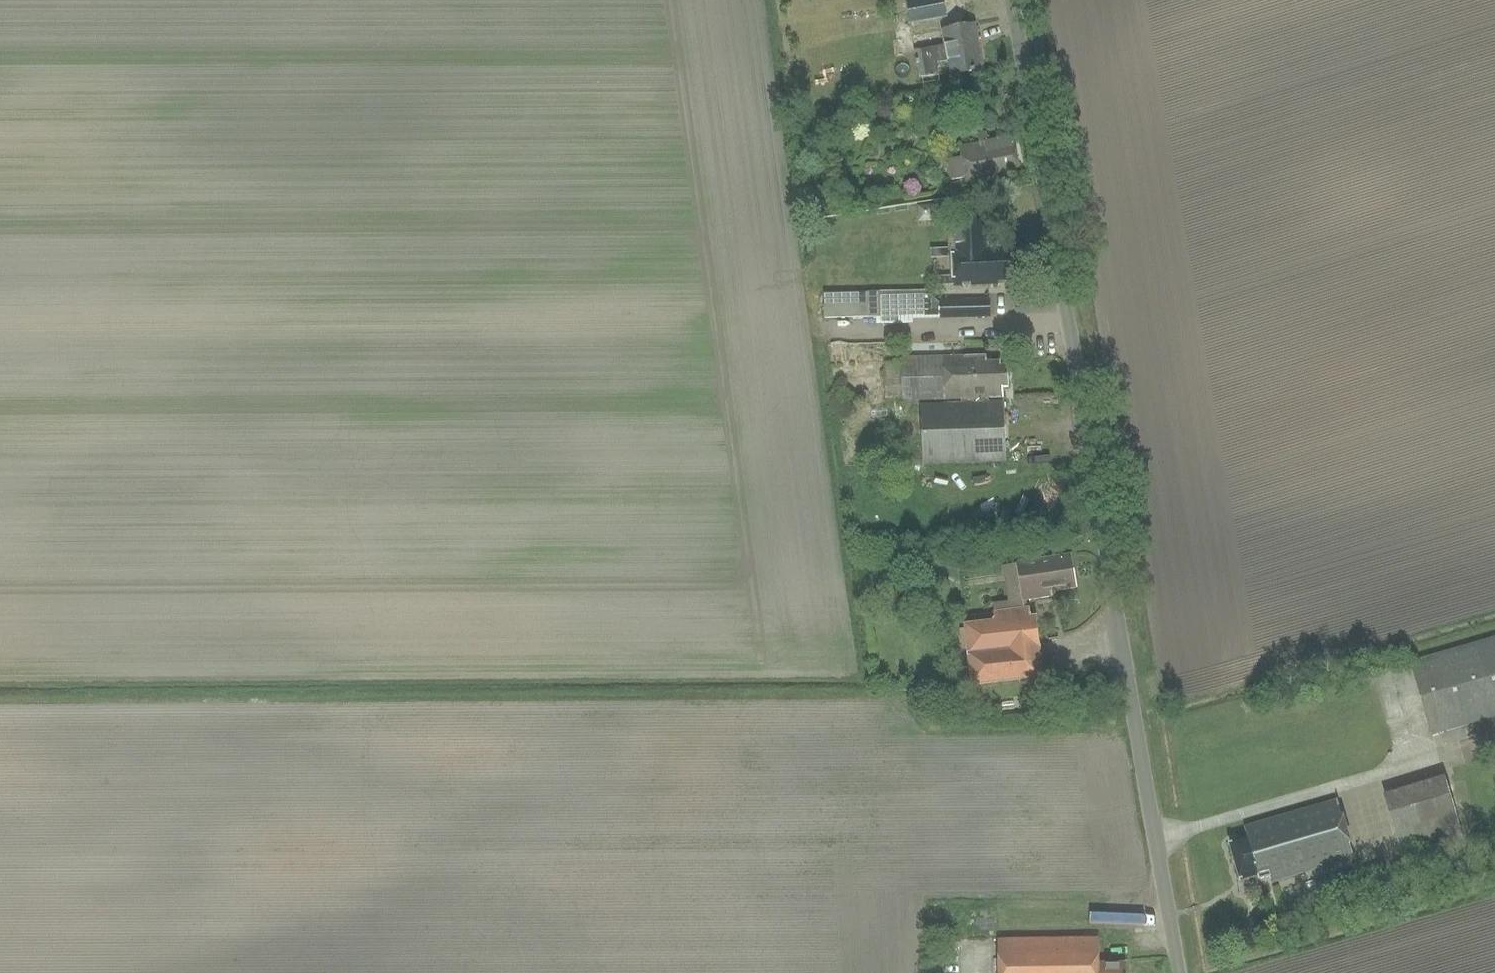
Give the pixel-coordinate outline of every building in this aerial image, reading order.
[(946,22),(944,0),(917,0),(921,25),(946,22)] [(985,71),(976,25),(941,31),(942,31),(944,46),(915,51),(922,91),(942,88),(938,63),(947,62),(950,77),(985,71)] [(948,104),(946,95),(930,98),(932,108),(948,104)] [(988,141),(987,133),(978,135),(979,142),(960,145),(961,157),(947,160),(951,182),(966,180),(967,185),(1015,175),(1014,169),(1019,168),(1012,137),(988,141)] [(926,219),(940,215),(937,201),(923,204),(926,219)] [(987,238),(986,221),(955,222),(956,249),(954,249),(955,285),(999,283),(999,279),(1019,278),(1018,250),(1001,250),(1001,238),(987,238)] [(881,297),(880,293),(868,293),(869,318),(929,317),(929,296),(881,297)] [(992,316),(992,299),(942,300),(942,317),(992,316)] [(901,358),(901,364),(886,364),(887,400),(962,398),(962,402),(922,403),(923,463),(1005,461),(1003,401),(988,401),(988,397),(1003,397),(1003,385),(1008,385),(1007,366),(1001,366),(1001,361),(986,361),(986,355),(901,358)] [(1076,587),(1071,555),(1016,563),(1022,600),(1050,596),(1050,591),(1076,587)] [(1037,616),(1031,617),(1029,607),(994,612),(995,617),(972,619),(972,624),(965,625),(972,687),(1045,678),(1037,616)] [(1409,662),(1430,734),(1494,714),(1494,637),(1409,662)] [(1453,782),(1385,803),(1402,857),(1462,839),(1448,792),(1455,790),(1453,782)] [(1271,882),(1353,857),(1336,801),(1243,828),(1246,839),(1229,844),(1240,880),(1257,875),(1258,879),(1269,876),(1271,882)] [(1125,962),(1099,963),(1099,936),(997,938),(997,972),(1125,972),(1125,962)]
